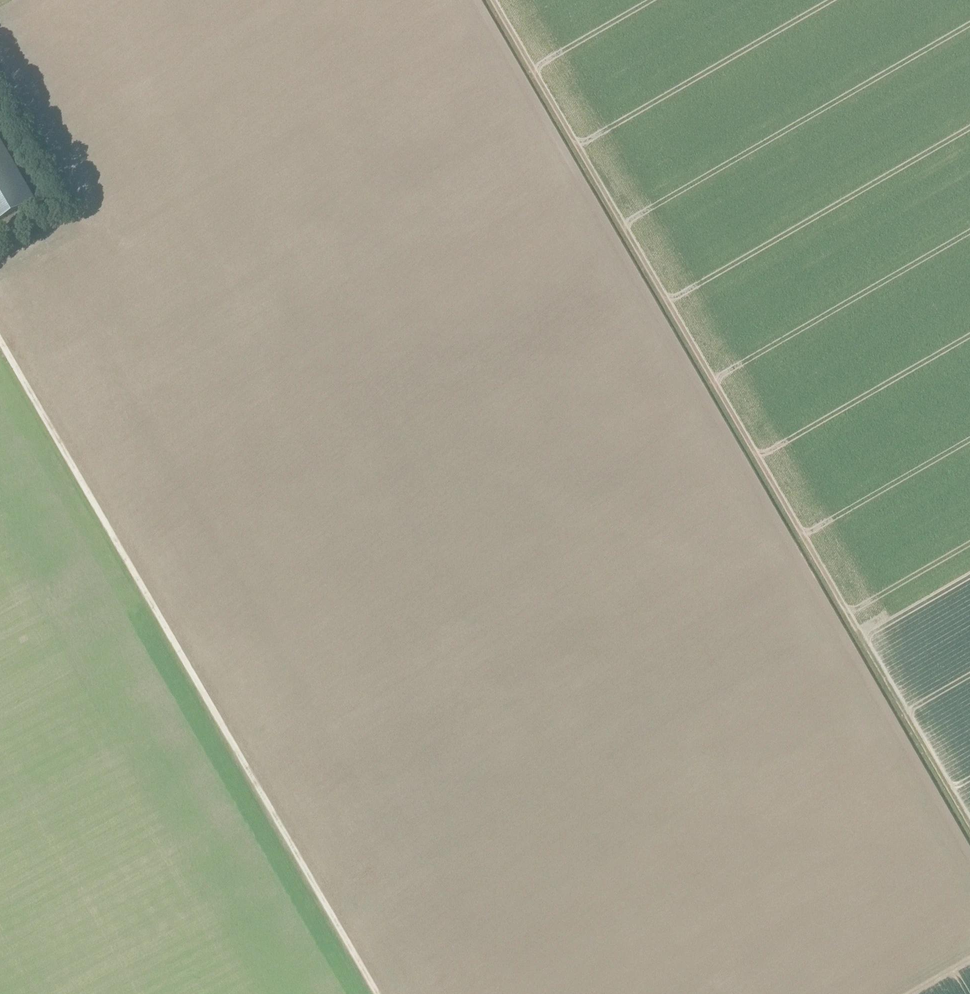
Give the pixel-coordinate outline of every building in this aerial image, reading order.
[(33,202),(0,144),(0,221),(33,202)]
